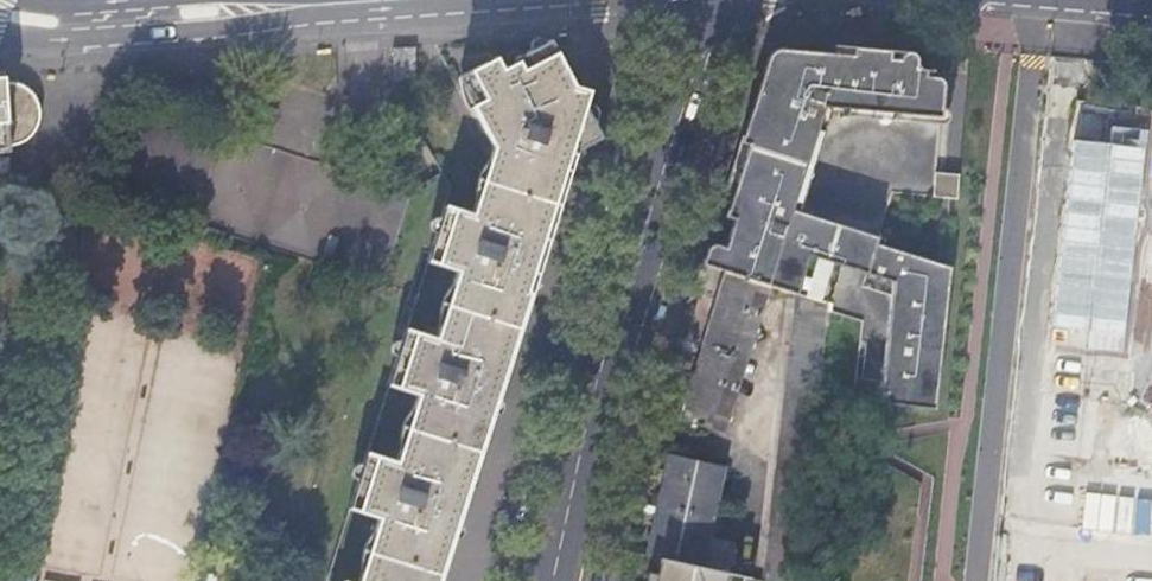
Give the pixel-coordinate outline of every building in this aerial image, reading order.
[(544,40),(543,41),(518,55),(521,60),(504,69),(497,55),(484,62),(483,80),(481,107),(495,133),(503,128),(499,143),(496,142),(491,156),(495,157),(490,173),(482,198),(478,197),(474,210),(444,200),(441,212),(427,254),(458,264),(453,277),(457,278),(444,320),(441,319),(436,332),(406,323),(402,335),(397,351),(388,379),(418,388),(415,401),(418,402),(404,444),(401,443),(397,457),(367,447),(363,461),(358,477),(349,503),(379,512),(376,524),(379,525),(365,567),(362,566),(358,579),(345,574),(343,580),(438,580),(444,563),(478,453),(502,376),(518,323),(529,290),(524,288),(551,203),(567,151),(601,132),(592,117),(584,102),(588,87),(573,83),(550,40),(549,38),(544,40)] [(852,55),(853,47),(834,45),(833,53),(834,53),(852,55)] [(416,80),(414,47),(391,48),(393,82),(416,80)] [(816,258),(833,263),(837,224),(806,213),(803,220),(790,216),(824,108),(824,107),(850,109),(857,47),(853,47),(852,55),(834,53),(833,53),(801,50),(800,58),(776,56),(767,84),(741,166),(731,200),(738,202),(719,269),(702,264),(702,265),(725,272),(771,287),(796,295),(797,295),(809,256),(816,258)] [(857,47),(850,109),(933,116),(935,95),(942,96),(943,96),(944,85),(942,80),(938,77),(932,76),(932,70),(924,69),(920,67),(918,64),(916,56),(913,53),(908,51),(903,52),(901,54),(899,59),(890,58),(891,50),(872,48),(857,47)] [(773,50),(769,53),(709,241),(702,264),(719,269),(738,202),(731,200),(741,166),(767,84),(776,56),(800,58),(801,50),(781,48),(780,48),(777,49),(775,49),(773,50)] [(483,80),(484,62),(463,73),(471,88),(481,107),(483,80)] [(14,151),(13,145),(17,145),(22,143),(28,141),(32,137),(36,133),(39,128),(42,123),(43,117),(43,112),(43,107),(42,102),(40,97),(39,96),(37,93),(33,89),(29,86),(24,84),(19,82),(14,82),(9,82),(8,76),(0,76),(0,152),(14,151)] [(850,109),(849,116),(939,124),(944,123),(946,121),(947,119),(948,116),(948,114),(947,111),(944,108),(941,108),(941,102),(942,96),(935,95),(933,116),(850,109)] [(733,103),(726,100),(719,122),(726,125),(733,103)] [(803,220),(806,213),(798,211),(829,114),(849,116),(850,109),(824,107),(824,108),(790,216),(803,220)] [(1077,135),(1053,343),(1128,352),(1151,140),(1151,111),(1114,107),(1111,139),(1077,135)] [(608,168),(616,170),(624,144),(616,141),(608,168)] [(959,175),(935,172),(933,197),(957,199),(959,175)] [(435,228),(441,212),(439,211),(435,211),(432,213),(430,215),(429,218),(429,222),(429,224),(432,227),(435,228)] [(837,224),(833,263),(842,265),(866,273),(893,280),(900,282),(898,301),(891,301),(889,323),(888,343),(886,360),(884,379),(882,402),(928,408),(935,409),(939,376),(932,375),(936,340),(943,341),(948,292),(942,292),(945,265),(883,245),(867,240),(869,234),(837,224)] [(885,238),(869,234),(867,240),(883,245),(885,238)] [(333,237),(323,266),(332,269),(342,240),(333,237)] [(804,297),(816,258),(809,256),(797,295),(804,297)] [(942,292),(948,292),(951,267),(945,265),(942,292)] [(771,287),(725,272),(698,357),(678,420),(724,435),(771,287)] [(900,282),(893,280),(891,301),(898,301),(900,282)] [(811,456),(828,305),(804,297),(797,295),(796,295),(764,580),(767,580),(797,580),(811,456)] [(394,350),(397,351),(402,335),(399,335),(395,336),(392,337),(391,340),(390,344),(391,347),(394,350)] [(939,376),(943,341),(936,340),(932,375),(939,376)] [(408,425),(416,389),(392,384),(383,419),(408,425)] [(659,506),(648,556),(660,559),(730,573),(736,545),(707,538),(722,470),(670,458),(659,506)] [(354,474),(358,477),(363,461),(360,460),(357,461),(355,462),(352,466),(352,469),(352,472),(354,474)] [(996,580),(1151,580),(1151,560),(1127,558),(1128,540),(1151,542),(1151,493),(1042,484),(1042,480),(1005,477),(996,580)] [(752,577),(730,573),(660,559),(657,575),(649,574),(648,580),(751,580),(752,577)]
